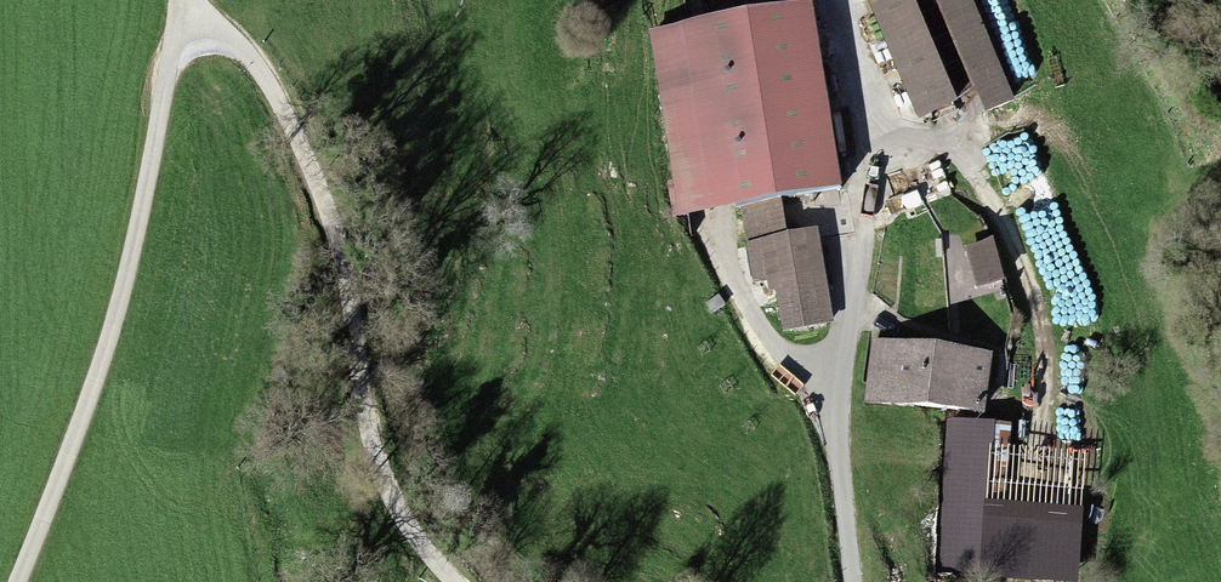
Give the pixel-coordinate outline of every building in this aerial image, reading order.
[(915,0),(868,0),(920,117),(959,100),(915,0)] [(984,112),(1015,99),(973,0),(937,0),(984,112)] [(811,4),(649,31),(680,212),(741,202),(754,279),(767,277),(769,290),(775,289),(782,330),(835,321),(819,225),(786,231),(780,196),(841,186),(811,4)] [(993,236),(964,244),(976,287),(1005,278),(993,236)] [(993,351),(872,338),(866,400),(987,413),(993,351)] [(948,419),(939,574),(1075,581),(1079,581),(1083,504),(1007,500),(1012,423),(948,419)]
